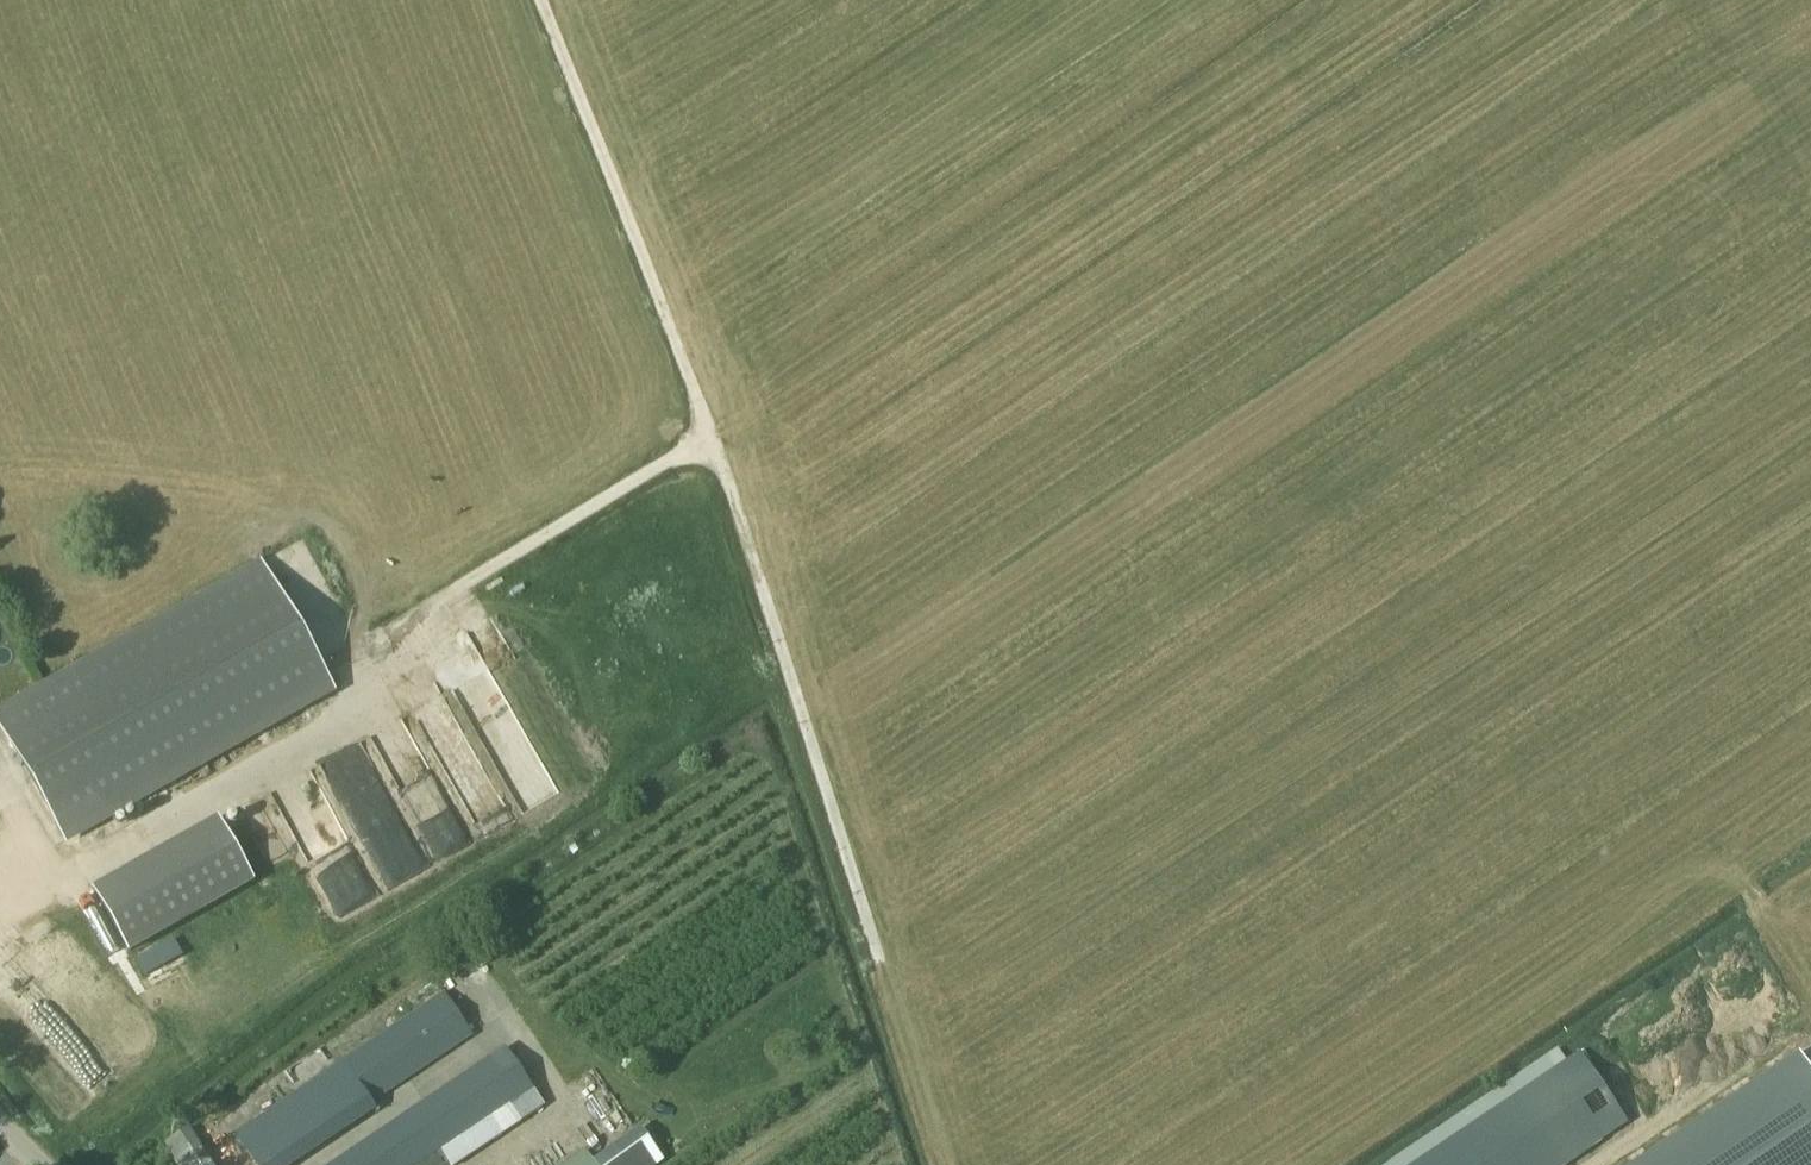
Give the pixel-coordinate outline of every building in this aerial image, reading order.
[(0,710),(0,728),(64,840),(330,690),(259,563),(0,710)] [(375,735),(415,820),(447,805),(407,720),(375,735)] [(127,952),(148,940),(113,878),(92,890),(127,952)] [(369,1103),(471,1036),(443,993),(234,1134),(254,1164),(294,1164),(374,1111),(369,1103)] [(1616,1164),(1810,1164),(1810,1070),(1794,1044),(1616,1164)] [(515,1101),(487,1060),(331,1164),(446,1164),(449,1163),(441,1152),(515,1101)] [(1413,1164),(1568,1164),(1602,1142),(1553,1070),(1413,1164)] [(188,1129),(163,1145),(175,1164),(212,1164),(188,1129)] [(562,1164),(593,1164),(583,1151),(562,1164)]
